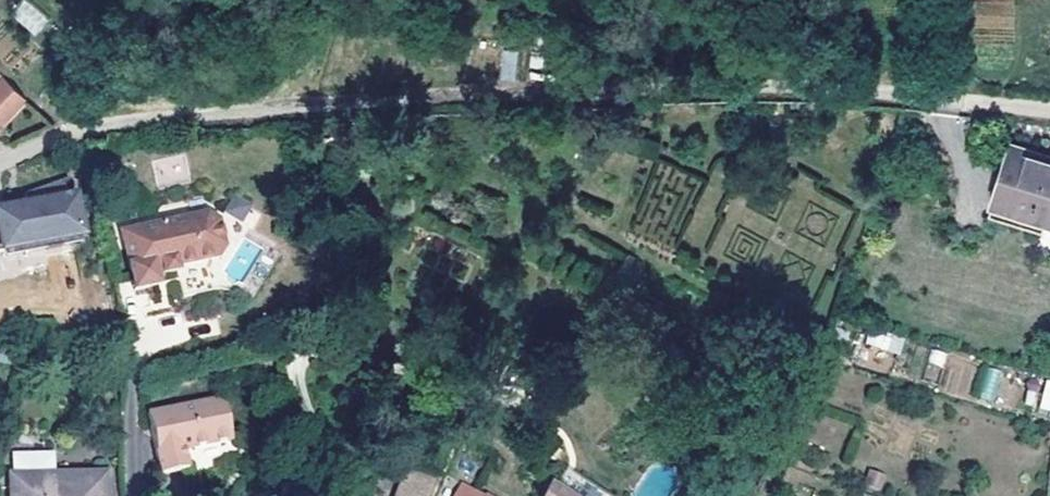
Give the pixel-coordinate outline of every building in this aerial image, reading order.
[(36,36),(50,18),(26,0),(23,0),(11,17),(36,36)] [(518,51),(504,50),(501,77),(515,78),(518,51)] [(27,102),(0,75),(0,125),(2,127),(27,102)] [(1012,146),(1049,159),(1049,155),(1013,143),(1012,146)] [(994,200),(1049,217),(1048,222),(1049,222),(1049,159),(1012,146),(994,200)] [(1,265),(78,247),(72,218),(66,219),(59,186),(17,196),(20,208),(15,209),(0,216),(0,260),(1,265)] [(993,204),(1048,222),(1049,217),(994,200),(993,204)] [(210,210),(124,226),(134,284),(158,280),(156,267),(162,266),(163,270),(179,268),(178,263),(218,256),(227,242),(223,220),(210,210)] [(707,296),(702,305),(724,318),(729,309),(707,296)] [(870,329),(866,342),(898,354),(903,341),(870,329)] [(992,403),(1003,372),(984,366),(973,396),(992,403)] [(1045,377),(1038,409),(1049,412),(1049,378),(1045,377)] [(219,398),(144,412),(154,473),(181,469),(178,449),(226,442),(219,398)] [(14,495),(107,495),(106,476),(54,477),(53,455),(13,456),(14,495)] [(881,492),(886,473),(869,469),(864,487),(881,492)] [(435,495),(445,495),(449,482),(442,479),(435,495)] [(551,483),(543,495),(571,495),(551,483)] [(472,491),(463,486),(456,495),(482,495),(472,491)]
